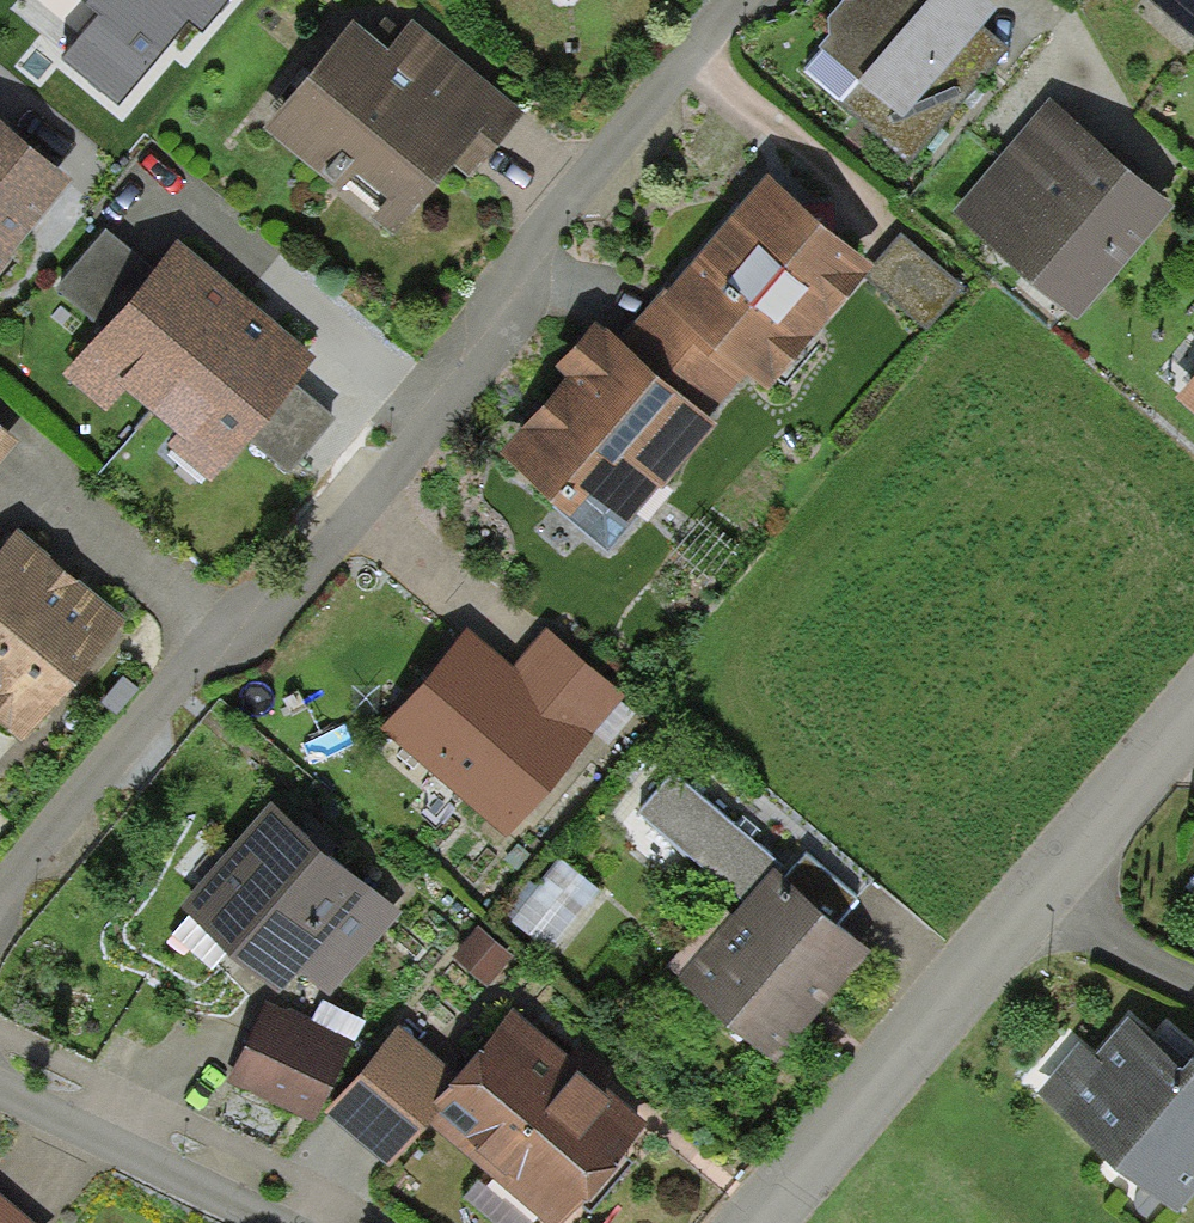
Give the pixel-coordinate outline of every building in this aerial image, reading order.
[(97,16),(65,58),(118,104),(191,19),(204,32),(230,0),(80,0),(97,16)] [(820,46),(824,47),(803,71),(906,162),(1009,46),(984,24),(998,7),(989,0),(844,0),(828,18),(829,36),(820,46)] [(1193,38),(1193,0),(1149,0),(1193,38)] [(526,112),(415,19),(390,48),(356,21),(266,128),(397,238),(458,166),(471,177),(487,158),(526,112)] [(1114,155),(1052,101),(954,212),(1078,321),(1176,209),(1114,155)] [(0,119),(0,265),(70,178),(0,119)] [(873,265),(767,175),(673,287),(663,300),(749,372),(769,389),(866,278),(876,267),(873,265)] [(104,328),(154,269),(107,228),(56,287),(104,328)] [(968,288),(903,233),(873,265),(876,267),(866,278),(927,334),(968,288)] [(127,392),(151,412),(250,299),(224,277),(179,238),(154,269),(104,328),(63,373),(107,413),(127,392)] [(663,300),(673,287),(669,283),(618,339),(710,419),(749,372),(663,300)] [(269,315),(250,299),(151,412),(178,435),(168,445),(211,482),(247,441),(295,384),(318,356),(269,315)] [(605,331),(595,322),(555,367),(567,378),(500,453),(607,547),(660,488),(663,489),(717,425),(710,419),(618,339),(607,329),(605,331)] [(1176,399),(1193,414),(1193,378),(1176,399)] [(337,418),(295,384),(247,441),(289,476),(337,418)] [(21,442),(0,423),(0,466),(21,442)] [(23,743),(127,619),(63,568),(19,530),(0,554),(0,724),(23,743)] [(514,672),(467,630),(380,731),(507,841),(594,740),(591,737),(514,672)] [(547,633),(514,672),(591,737),(625,698),(547,633)] [(782,879),(789,870),(673,774),(640,813),(743,901),(771,869),(782,879)] [(271,801),(182,906),(191,915),(230,949),(281,994),(302,974),(330,996),(402,912),(271,801)] [(789,870),(782,879),(836,925),(859,900),(806,853),(789,870)] [(599,890),(560,859),(510,920),(549,951),(599,890)] [(782,879),(771,869),(743,901),(674,978),(771,1061),(816,1009),(866,951),(836,925),(782,879)] [(212,969),(230,949),(191,915),(173,935),(212,969)] [(514,958),(479,926),(452,957),(488,988),(514,958)] [(353,1041),(267,1000),(227,1082),(313,1121),(353,1041)] [(1130,1010),(1095,1055),(1080,1043),(1037,1095),(1178,1214),(1193,1195),(1193,1061),(1130,1010)] [(648,1122),(602,1083),(609,1076),(596,1065),(581,1052),(573,1062),(513,1011),(465,1068),(433,1104),(441,1110),(429,1124),(546,1222),(561,1222),(648,1122)] [(465,1068),(408,1018),(326,1111),(391,1167),(429,1124),(441,1110),(433,1104),(465,1068)] [(0,1195),(0,1222),(34,1222),(0,1195)]
